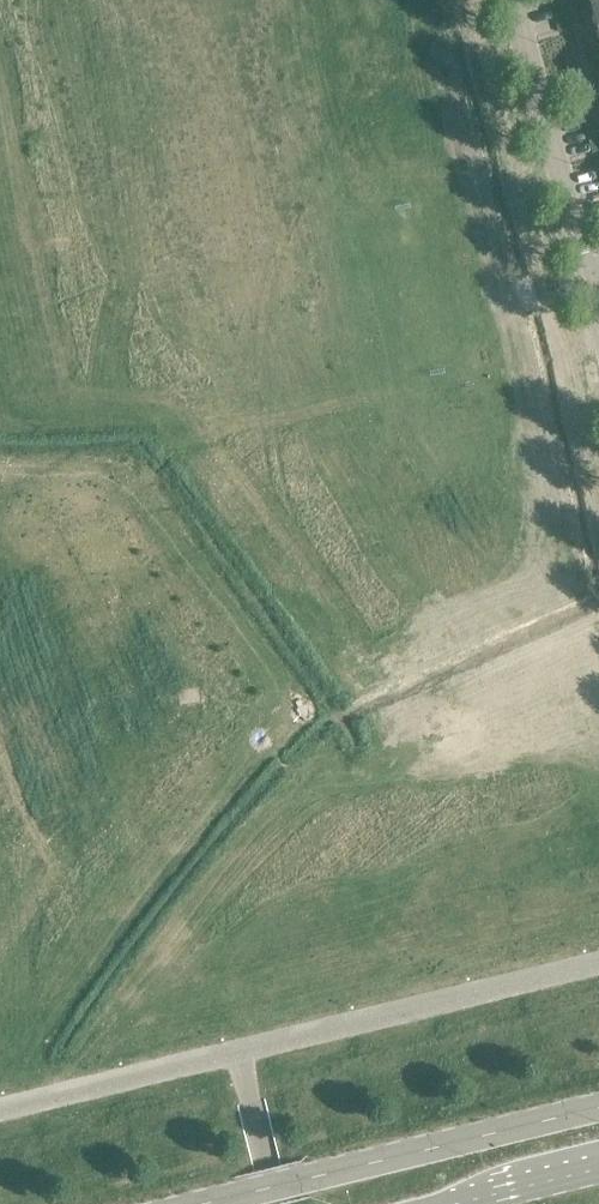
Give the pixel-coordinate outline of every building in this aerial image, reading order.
[(589,0),(596,27),(598,26),(598,0),(590,0),(589,0)]
